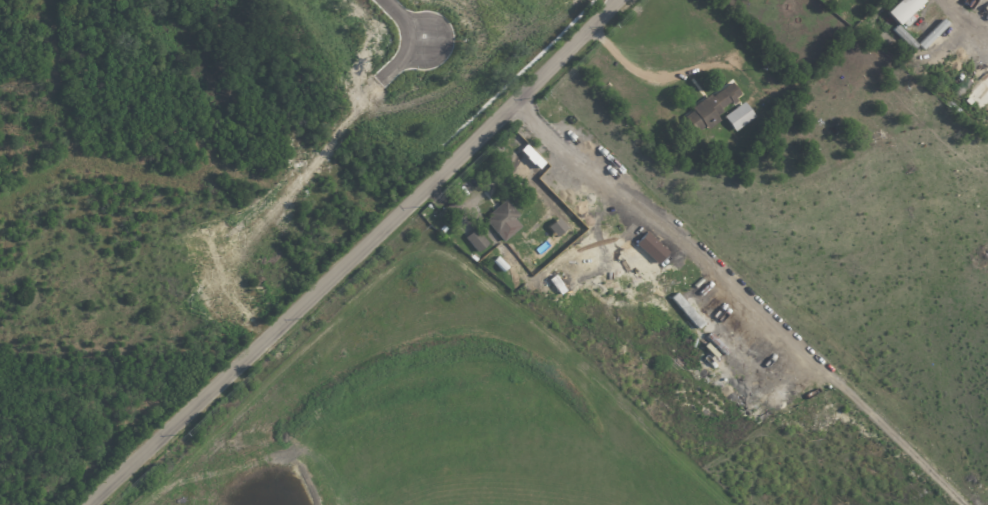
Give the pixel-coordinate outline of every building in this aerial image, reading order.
[(924,0),(899,0),(886,12),(898,25),(925,1),(924,0)] [(685,112),(698,133),(720,119),(715,112),(742,96),(733,82),(685,112)] [(724,116),(735,131),(755,116),(744,101),(724,116)] [(545,163),(527,144),(520,150),(538,170),(545,163)] [(522,227),(516,218),(519,216),(508,200),(485,216),(502,241),(522,227)] [(466,235),(476,252),(488,245),(478,228),(466,235)] [(657,264),(668,252),(647,232),(636,244),(657,264)] [(672,296),(696,330),(703,325),(678,291),(672,296)]
